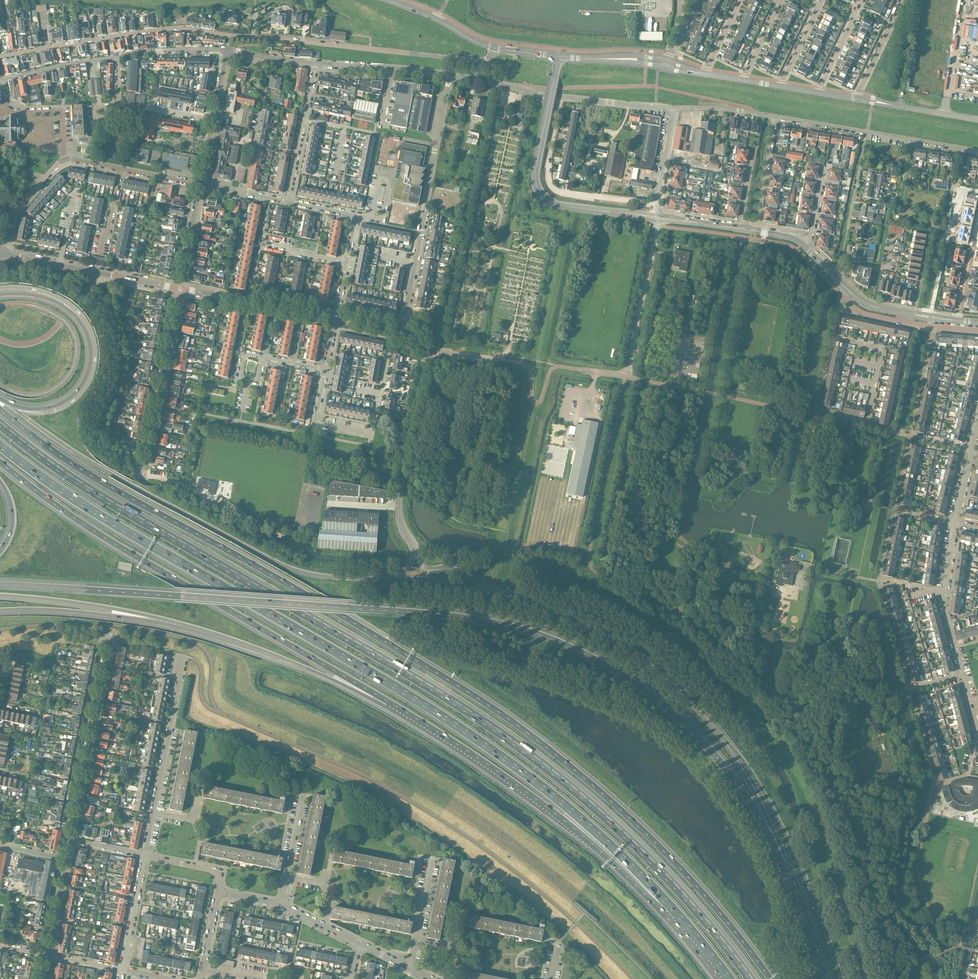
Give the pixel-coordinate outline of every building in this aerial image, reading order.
[(749,5),(757,9),(759,4),(761,5),(762,3),(757,0),(751,0),(749,5)] [(717,6),(709,2),(707,7),(715,11),(717,6)] [(874,2),(872,8),(869,6),(867,10),(875,13),(879,4),(874,2)] [(789,4),(786,9),(795,13),(797,8),(789,4)] [(879,4),(875,13),(882,17),(884,14),(881,12),(884,7),(879,4)] [(757,9),(749,5),(746,10),(757,15),(759,10),(757,9)] [(715,11),(707,7),(705,12),(713,16),(715,11)] [(795,13),(786,9),(784,14),(793,18),(795,13)] [(224,19),(226,19),(226,23),(237,24),(238,22),(239,19),(238,19),(238,16),(231,15),(231,11),(225,10),(224,19)] [(757,15),(746,10),(744,15),(752,19),(755,20),(757,15)] [(837,15),(835,14),(827,10),(824,15),(833,19),(835,20),(837,15)] [(118,33),(116,21),(116,18),(117,18),(117,11),(113,12),(105,13),(108,35),(118,33)] [(713,16),(705,12),(702,16),(710,20),(713,16)] [(793,18),(784,14),(782,18),(790,22),(793,18)] [(194,27),(196,18),(196,16),(191,15),(190,18),(187,17),(187,20),(186,20),(186,26),(194,27)] [(281,15),(278,15),(278,16),(273,15),(272,25),(272,26),(272,25),(277,26),(277,27),(277,26),(279,26),(279,27),(284,27),(286,17),(285,17),(281,16),(281,15)] [(297,15),(293,15),(293,16),(292,23),(292,27),(293,27),(293,28),(296,28),(297,28),(300,28),(301,24),(303,24),(303,22),(306,22),(307,16),(300,15),(300,17),(297,16),(297,15)] [(752,19),(744,15),(741,20),(750,24),(752,19)] [(833,19),(824,15),(822,20),(830,24),(833,19)] [(152,16),(142,17),(144,30),(153,28),(152,16)] [(710,20),(702,16),(700,21),(708,25),(710,20)] [(790,22),(782,18),(779,23),(788,27),(790,22)] [(875,23),(864,18),(861,23),(872,28),(875,23)] [(77,20),(77,25),(79,40),(85,39),(85,35),(90,34),(88,22),(83,23),(82,19),(77,20)] [(209,20),(209,21),(202,20),(201,23),(202,23),(201,28),(213,30),(215,22),(211,21),(211,20),(210,20),(209,20)] [(311,28),(310,37),(316,37),(316,38),(319,38),(325,38),(327,21),(320,20),(319,29),(311,28)] [(750,24),(741,20),(739,24),(747,28),(750,24)] [(830,24),(822,20),(820,25),(828,29),(830,24)] [(17,49),(15,36),(15,33),(10,34),(9,28),(14,28),(13,21),(5,22),(6,36),(1,37),(2,51),(3,51),(7,51),(7,50),(8,50),(8,51),(16,50),(17,49)] [(105,36),(104,21),(100,22),(100,25),(96,26),(98,37),(105,36)] [(711,27),(708,25),(700,21),(698,26),(706,30),(708,31),(711,27)] [(788,27),(779,23),(777,28),(785,32),(788,27)] [(870,33),(872,28),(861,23),(859,28),(867,32),(870,33)] [(747,28),(739,24),(737,29),(745,33),(747,28)] [(79,40),(77,25),(66,27),(68,42),(79,40)] [(820,25),(817,30),(826,34),(828,29),(820,25)] [(706,30),(698,26),(695,31),(703,35),(706,30)] [(42,44),(40,31),(39,31),(38,28),(33,28),(33,32),(32,32),(33,34),(34,45),(42,44)] [(64,28),(57,29),(57,31),(59,44),(66,42),(65,37),(64,34),(65,34),(64,28)] [(788,33),(785,32),(777,28),(775,33),(783,37),(786,38),(788,33)] [(871,33),(870,33),(867,32),(859,28),(857,33),(865,37),(867,38),(868,38),(871,33)] [(50,31),(51,33),(47,33),(49,43),(49,45),(59,44),(57,31),(57,29),(50,31)] [(745,33),(737,29),(734,34),(743,38),(745,33)] [(828,35),(826,34),(817,30),(815,34),(823,38),(825,39),(828,35)] [(703,35),(695,31),(693,36),(701,40),(703,35)] [(173,32),(165,33),(166,35),(166,38),(166,42),(174,41),(174,34),(173,32)] [(346,33),(331,32),(330,40),(345,42),(346,33)] [(662,40),(662,33),(638,32),(638,40),(662,40)] [(783,37),(775,33),(772,38),(781,42),(783,37)] [(867,38),(865,37),(857,33),(854,37),(863,41),(865,42),(867,38)] [(154,45),(153,40),(156,40),(159,39),(158,36),(159,36),(159,34),(148,35),(149,44),(149,45),(147,45),(147,49),(155,49),(155,45),(154,45)] [(184,34),(176,34),(174,34),(174,41),(174,47),(183,47),(183,36),(184,34)] [(743,38),(734,34),(732,39),(740,43),(743,38)] [(823,38),(815,34),(813,39),(821,43),(823,38)] [(201,46),(201,41),(200,41),(198,41),(193,41),(191,41),(191,39),(191,35),(186,35),(185,47),(201,46)] [(25,36),(18,37),(19,50),(27,49),(25,36)] [(701,40),(693,36),(691,41),(699,45),(701,40)] [(863,41),(854,37),(852,42),(860,46),(863,41)] [(781,42),(772,38),(770,43),(778,47),(781,42)] [(743,44),(740,43),(732,39),(730,44),(741,49),(743,44)] [(821,43),(813,39),(810,44),(819,48),(821,43)] [(122,41),(116,42),(118,53),(124,52),(122,41)] [(701,46),(699,45),(691,41),(688,46),(696,50),(699,51),(701,46)] [(111,54),(118,53),(116,42),(109,44),(111,54)] [(860,46),(852,42),(849,47),(858,51),(860,46)] [(281,50),(276,49),(272,48),(273,44),(268,43),(268,47),(270,48),(269,52),(283,55),(283,51),(281,51),(281,50)] [(778,47),(770,43),(768,48),(776,52),(778,47)] [(96,54),(95,44),(88,45),(89,51),(89,55),(92,55),(96,54)] [(741,49),(730,44),(727,49),(736,53),(738,54),(741,49)] [(819,48),(810,44),(808,49),(816,53),(819,48)] [(296,46),(285,45),(284,51),(284,56),(295,57),(295,50),(296,46)] [(696,50),(688,46),(686,51),(687,51),(687,52),(688,53),(688,52),(694,55),(696,50)] [(858,51),(849,47),(847,52),(856,56),(858,51)] [(776,52),(768,48),(765,52),(774,57),(776,52)] [(66,61),(66,59),(65,56),(63,57),(62,54),(61,49),(56,50),(59,63),(67,62),(67,60),(66,61)] [(736,53),(727,49),(725,54),(733,58),(736,53)] [(816,53),(808,49),(805,54),(814,58),(816,53)] [(54,51),(48,52),(51,63),(57,62),(54,51)] [(51,63),(48,52),(38,54),(41,66),(51,64),(51,63)] [(774,57),(765,52),(763,57),(771,61),(774,57)] [(856,56),(847,52),(845,57),(853,61),(856,56)] [(41,66),(38,54),(32,56),(34,68),(41,67),(41,66)] [(733,58),(725,54),(723,59),(724,59),(724,60),(725,61),(725,60),(731,63),(733,58)] [(814,58),(805,54),(803,59),(812,63),(814,58)] [(32,55),(19,58),(22,72),(34,69),(34,68),(32,56),(32,55)] [(771,61),(763,57),(761,62),(769,66),(771,61)] [(853,61),(845,57),(842,62),(851,66),(853,61)] [(17,58),(8,60),(11,75),(20,73),(17,58)] [(154,64),(154,59),(151,59),(144,60),(144,59),(140,60),(142,70),(151,68),(151,64),(154,64)] [(812,63),(803,59),(801,64),(809,68),(812,63)] [(8,60),(2,61),(5,76),(11,75),(8,60)] [(127,67),(127,72),(141,74),(141,69),(138,69),(137,62),(137,61),(136,60),(134,61),(132,61),(131,61),(129,61),(128,62),(127,62),(126,63),(125,64),(124,65),(124,66),(124,67),(127,67)] [(184,60),(176,60),(176,67),(179,67),(179,69),(182,69),(182,67),(184,67),(184,60)] [(107,71),(107,64),(107,62),(99,63),(99,70),(101,69),(101,72),(103,72),(107,71)] [(769,67),(769,66),(761,62),(758,67),(767,71),(769,72),(770,71),(771,68),(769,67)] [(851,66),(842,62),(840,67),(848,71),(851,66)] [(809,68),(801,64),(798,69),(807,73),(809,68)] [(79,74),(78,66),(69,67),(70,73),(70,74),(74,74),(74,78),(80,77),(80,74),(79,74)] [(57,70),(59,80),(69,78),(67,67),(58,69),(57,70)] [(848,71),(840,67),(838,72),(846,76),(848,71)] [(306,80),(308,70),(299,68),(297,78),(305,80),(306,80)] [(807,73),(798,69),(796,74),(804,78),(807,73)] [(247,72),(238,70),(237,79),(246,80),(247,72)] [(57,82),(56,72),(48,74),(50,86),(50,88),(51,96),(56,95),(55,90),(54,90),(53,85),(53,83),(57,82)] [(140,79),(141,74),(127,72),(127,82),(140,84),(141,79),(140,79)] [(846,76),(838,72),(835,76),(844,80),(846,76)] [(51,96),(50,88),(50,86),(48,74),(41,75),(41,76),(42,83),(43,83),(47,83),(47,89),(43,89),(44,98),(51,97),(51,96)] [(37,87),(38,84),(42,83),(41,76),(32,78),(32,77),(27,78),(28,79),(24,80),(27,96),(29,104),(41,102),(39,93),(37,87)] [(283,79),(271,76),(269,89),(278,91),(280,91),(283,79)] [(844,80),(835,76),(833,81),(841,86),(844,80)] [(305,88),(304,88),(305,80),(297,78),(295,90),(304,92),(305,88)] [(27,96),(24,80),(24,79),(17,80),(21,97),(20,98),(22,104),(25,105),(29,104),(27,96)] [(17,80),(13,82),(14,90),(14,91),(14,92),(15,92),(16,98),(20,98),(21,97),(17,80)] [(90,97),(96,96),(100,95),(99,80),(88,81),(90,97)] [(234,113),(238,92),(235,92),(237,82),(231,80),(227,103),(226,103),(226,106),(225,111),(234,113)] [(380,96),(383,82),(359,81),(357,91),(363,92),(380,96)] [(246,82),(245,86),(243,85),(242,89),(242,88),(241,93),(245,94),(249,95),(249,94),(255,95),(255,94),(257,94),(257,91),(254,90),(254,92),(249,91),(249,88),(249,87),(249,83),(246,82)] [(406,129),(412,97),(415,84),(401,82),(401,83),(396,83),(395,83),(394,86),(393,93),(393,94),(392,98),(393,99),(396,99),(394,110),(391,109),(390,110),(389,114),(389,115),(393,115),(390,126),(406,129)] [(435,87),(422,85),(415,84),(412,97),(406,129),(426,133),(435,87)] [(140,89),(126,86),(126,91),(135,93),(135,94),(139,95),(140,89)] [(20,98),(16,98),(15,92),(14,92),(14,91),(10,91),(12,100),(22,104),(20,98)] [(125,93),(124,100),(127,101),(125,112),(132,113),(133,110),(134,110),(135,105),(133,105),(134,102),(144,103),(145,96),(139,95),(135,95),(135,94),(127,93),(125,93)] [(254,106),(256,98),(249,97),(249,95),(245,94),(241,93),(238,93),(236,103),(250,105),(254,106)] [(464,105),(465,99),(461,98),(461,97),(460,97),(460,96),(459,96),(459,95),(456,95),(455,95),(454,100),(453,99),(453,102),(454,102),(453,107),(460,108),(463,109),(464,105)] [(202,97),(197,96),(195,106),(203,107),(204,101),(205,96),(202,96),(202,97)] [(517,110),(516,113),(525,115),(529,100),(522,98),(522,99),(520,105),(518,105),(517,108),(518,108),(517,110)] [(379,104),(355,99),(353,110),(377,114),(378,108),(379,104)] [(485,101),(475,99),(471,115),(482,118),(485,101)] [(85,106),(71,106),(73,137),(78,137),(78,143),(91,146),(93,137),(87,136),(85,106)] [(377,114),(353,110),(351,118),(375,123),(377,114)] [(268,119),(270,112),(263,111),(262,118),(268,119)] [(192,134),(194,125),(191,125),(191,124),(157,117),(158,115),(153,114),(153,113),(147,112),(146,116),(148,116),(143,139),(152,141),(152,139),(153,139),(155,128),(160,129),(160,128),(192,134)] [(298,116),(289,114),(288,119),(287,120),(299,123),(300,121),(299,121),(299,120),(297,120),(298,116)] [(640,131),(642,121),(639,121),(640,116),(631,114),(629,121),(632,122),(632,125),(638,127),(637,131),(640,131)] [(652,172),(660,127),(660,118),(643,115),(642,121),(640,131),(630,186),(652,189),(653,183),(645,182),(636,181),(637,175),(638,169),(652,172)] [(27,129),(27,128),(26,128),(24,126),(24,125),(23,126),(19,126),(19,121),(20,120),(19,120),(15,121),(15,118),(15,117),(14,118),(5,118),(4,117),(4,118),(5,121),(4,121),(5,121),(5,124),(1,124),(1,123),(1,124),(0,124),(0,138),(1,138),(1,139),(2,139),(2,138),(5,138),(5,140),(4,140),(4,141),(5,141),(5,143),(4,144),(5,145),(5,144),(15,144),(16,144),(15,143),(15,141),(19,141),(20,141),(19,140),(19,136),(23,136),(24,136),(24,135),(27,133),(27,132),(27,129)] [(732,118),(731,128),(737,129),(736,133),(739,133),(740,127),(737,126),(739,119),(738,119),(738,118),(735,117),(735,118),(732,118)] [(299,123),(287,120),(288,119),(286,118),(285,121),(287,122),(286,126),(295,128),(296,123),(298,124),(299,124),(299,123)] [(744,120),(742,130),(748,131),(750,121),(744,120)] [(752,131),(758,133),(760,123),(758,122),(758,121),(755,121),(755,122),(754,122),(752,131)] [(710,156),(714,124),(702,122),(700,131),(693,130),(691,144),(690,147),(690,153),(710,156)] [(295,128),(286,126),(285,130),(285,132),(297,134),(297,133),(297,132),(296,132),(295,132),(295,128)] [(685,143),(688,128),(677,126),(673,150),(690,153),(690,147),(691,144),(685,143)] [(222,134),(219,148),(218,148),(217,156),(215,170),(214,170),(212,178),(230,181),(232,168),(225,167),(226,163),(235,165),(239,147),(229,145),(230,141),(237,142),(240,130),(222,127),(221,134),(222,134)] [(575,129),(569,127),(568,135),(574,137),(574,136),(575,131),(579,132),(579,129),(575,129)] [(786,128),(781,128),(780,136),(777,136),(777,140),(779,141),(784,141),(786,128)] [(297,134),(285,132),(285,130),(283,130),(283,133),(285,133),(284,138),(293,140),(294,135),(296,136),(297,135),(297,134)] [(477,145),(479,134),(468,132),(466,143),(477,145)] [(577,141),(578,137),(574,136),(574,137),(568,135),(566,143),(572,144),(573,141),(577,141)] [(292,143),(293,140),(284,138),(283,142),(281,142),(281,143),(295,146),(295,145),(295,144),(294,144),(292,143)] [(847,162),(850,147),(852,148),(853,140),(853,139),(850,138),(850,139),(848,139),(846,154),(843,153),(842,161),(845,162),(843,169),(847,169),(848,162),(847,162)] [(264,145),(264,141),(257,139),(256,146),(263,148),(264,145)] [(291,151),(292,147),(293,147),(294,147),(295,146),(283,144),(281,143),(281,148),(282,149),(282,150),(291,152),(291,151)] [(422,175),(426,169),(423,168),(427,147),(402,143),(398,163),(399,163),(399,162),(402,163),(402,164),(398,180),(396,180),(392,200),(408,203),(407,204),(419,206),(422,188),(419,187),(423,181),(421,181),(425,175),(422,175)] [(572,144),(566,143),(565,150),(571,151),(575,152),(575,148),(572,147),(572,144)] [(608,150),(595,147),(594,152),(597,153),(597,156),(602,157),(602,154),(609,155),(604,176),(621,180),(626,155),(620,154),(622,145),(611,143),(609,152),(608,152),(608,150)] [(474,156),(475,146),(466,144),(464,154),(474,156)] [(748,151),(745,151),(746,145),(738,144),(738,147),(736,146),(735,155),(737,155),(747,157),(748,151)] [(795,153),(796,145),(794,145),(792,145),(789,144),(787,153),(787,156),(786,159),(787,159),(801,161),(801,160),(803,154),(795,153)] [(149,151),(137,148),(136,154),(135,158),(135,161),(146,164),(149,151)] [(571,151),(565,150),(563,157),(569,158),(573,159),(574,155),(570,155),(571,151)] [(191,169),(194,156),(170,151),(169,155),(164,154),(163,156),(162,156),(161,162),(162,163),(161,165),(181,169),(182,166),(186,167),(185,168),(191,169)] [(746,162),(747,157),(737,155),(736,160),(735,160),(735,163),(742,165),(743,162),(746,162)] [(290,157),(280,156),(279,160),(279,162),(291,164),(291,163),(291,162),(289,161),(290,157)] [(569,158),(563,157),(562,165),(568,166),(572,167),(573,163),(569,162),(569,158)] [(777,161),(774,160),(773,165),(783,167),(784,162),(785,162),(786,159),(778,157),(777,161)] [(291,164),(279,162),(279,160),(278,160),(277,163),(279,163),(278,168),(287,169),(288,165),(290,166),(291,165),(291,164)] [(818,168),(814,167),(815,164),(807,163),(807,166),(808,166),(807,171),(817,173),(818,168)] [(567,171),(568,166),(562,165),(560,173),(570,175),(571,172),(567,171)] [(783,167),(773,165),(772,171),(776,171),(775,174),(783,176),(783,172),(782,172),(783,167)] [(286,173),(287,169),(278,168),(277,167),(276,172),(277,172),(277,173),(289,176),(289,175),(289,174),(288,174),(286,173)] [(830,170),(829,175),(839,177),(840,173),(849,174),(848,178),(851,179),(852,175),(852,171),(850,170),(834,167),(833,171),(830,170)] [(743,179),(745,171),(745,170),(732,168),(730,176),(743,179)] [(817,173),(807,171),(806,176),(805,176),(804,179),(812,181),(813,178),(816,178),(817,173)] [(879,171),(878,175),(879,175),(878,180),(884,181),(884,178),(888,179),(888,175),(887,175),(887,176),(884,176),(884,172),(882,172),(882,173),(880,173),(880,172),(879,171)] [(289,177),(289,176),(277,173),(277,172),(276,172),(275,172),(275,175),(277,175),(276,179),(285,181),(286,177),(288,177),(289,177)] [(564,181),(565,176),(570,177),(570,175),(560,173),(559,180),(564,181)] [(775,177),(771,177),(770,182),(780,184),(781,179),(782,179),(783,176),(775,174),(775,177)] [(59,175),(55,179),(62,185),(65,181),(59,175)] [(839,177),(829,175),(828,181),(832,181),(831,184),(839,185),(839,182),(838,182),(839,177)] [(743,179),(730,176),(729,184),(739,186),(739,183),(742,184),(743,179)] [(55,179),(51,183),(58,189),(62,185),(55,179)] [(285,181),(276,179),(275,184),(275,185),(287,187),(287,186),(286,185),(284,185),(285,181)] [(815,184),(812,184),(812,181),(804,179),(804,183),(805,183),(804,188),(814,190),(815,184)] [(453,191),(454,186),(436,182),(435,188),(453,191)] [(780,184),(770,182),(769,187),(773,188),(772,191),(780,192),(780,189),(779,189),(780,184)] [(51,183),(48,187),(54,193),(58,189),(51,183)] [(287,187),(275,185),(275,184),(273,184),(272,186),(274,187),(273,191),(283,193),(283,189),(285,189),(286,189),(286,188),(287,187)] [(739,186),(729,184),(728,188),(728,193),(730,193),(740,195),(741,190),(738,189),(739,186)] [(830,187),(827,186),(826,192),(836,194),(837,189),(838,189),(839,185),(831,184),(830,187)] [(48,187),(44,191),(51,197),(54,193),(48,187)] [(165,196),(164,196),(161,195),(160,202),(163,203),(182,207),(183,204),(184,204),(184,201),(184,200),(173,197),(175,189),(168,188),(167,196),(165,196)] [(814,190),(804,188),(803,193),(802,193),(802,196),(809,197),(810,194),(813,195),(814,190)] [(44,191),(41,195),(47,201),(51,197),(44,191)] [(772,194),(768,193),(767,198),(777,200),(778,195),(779,195),(780,192),(772,191),(772,194)] [(836,194),(826,192),(825,197),(829,198),(828,201),(836,202),(836,199),(835,199),(836,194)] [(740,195),(730,193),(730,198),(729,198),(728,201),(736,203),(736,200),(740,200),(740,195)] [(968,193),(966,204),(967,204),(967,206),(970,206),(970,204),(974,205),(976,197),(972,196),(973,194),(968,193)] [(41,195),(37,199),(44,205),(47,201),(41,195)] [(812,201),(809,200),(809,197),(802,196),(801,199),(802,199),(801,204),(811,206),(812,201)] [(215,204),(216,200),(208,198),(208,200),(207,200),(207,202),(207,205),(219,207),(219,205),(215,204)] [(777,200),(767,198),(766,204),(770,204),(769,207),(777,209),(777,205),(776,205),(777,200)] [(37,199),(33,203),(40,209),(44,205),(37,199)] [(738,206),(735,206),(736,203),(728,201),(727,205),(728,205),(728,210),(738,212),(738,206)] [(828,204),(824,203),(823,208),(833,210),(834,205),(835,205),(836,202),(828,201),(828,204)] [(33,203),(30,207),(36,213),(40,209),(33,203)] [(811,206),(801,204),(800,209),(799,209),(799,212),(806,214),(807,211),(810,211),(811,206)] [(251,256),(252,247),(250,247),(251,242),(253,243),(253,241),(254,241),(255,232),(257,224),(259,215),(260,207),(251,205),(249,214),(248,222),(246,231),(244,239),(243,242),(242,245),(243,246),(241,254),(240,261),(240,263),(238,271),(236,280),(235,288),(235,289),(244,291),(244,290),(245,286),(246,282),(247,273),(249,265),(251,256)] [(183,213),(183,211),(173,208),(173,207),(170,206),(169,214),(182,216),(183,216),(184,214),(183,213)] [(962,209),(961,215),(972,217),(973,211),(969,210),(969,208),(964,206),(963,209),(962,209)] [(30,207),(26,212),(33,217),(36,213),(30,207)] [(769,210),(765,210),(764,215),(774,217),(775,212),(776,212),(777,209),(769,207),(769,210)] [(833,210),(823,208),(822,214),(826,214),(825,217),(833,218),(833,215),(832,215),(833,210)] [(738,212),(728,210),(727,215),(726,215),(725,218),(733,219),(733,216),(737,217),(738,212)] [(809,217),(806,217),(806,214),(799,212),(798,216),(799,216),(798,221),(808,223),(809,217)] [(774,217),(764,215),(763,220),(767,221),(766,224),(774,225),(775,222),(774,222),(774,217)] [(961,215),(960,222),(962,222),(963,222),(963,224),(966,225),(966,223),(971,224),(972,217),(961,215)] [(825,220),(821,220),(820,225),(830,227),(831,222),(832,222),(833,218),(825,217),(825,220)] [(337,222),(333,221),(327,256),(336,257),(343,223),(342,223),(343,222),(338,221),(337,222)] [(180,229),(180,227),(163,223),(162,226),(167,227),(172,228),(172,230),(179,232),(179,231),(180,231),(180,229)] [(201,231),(210,233),(211,229),(215,230),(215,227),(203,224),(202,227),(201,228),(201,230),(201,231)] [(830,227),(820,225),(819,230),(823,231),(822,234),(830,235),(830,232),(829,232),(830,227)] [(868,228),(861,226),(861,231),(858,231),(856,238),(867,240),(868,233),(867,232),(868,228)] [(958,228),(957,234),(968,236),(969,230),(965,229),(965,227),(960,226),(959,228),(958,228)] [(927,233),(916,231),(915,237),(925,239),(927,233)] [(200,239),(215,242),(216,239),(209,237),(210,235),(201,233),(200,239)] [(822,237),(818,236),(817,241),(827,243),(828,238),(829,238),(830,235),(822,234),(822,237)] [(957,234),(956,240),(956,243),(962,245),(962,242),(967,242),(968,236),(957,234)] [(207,250),(208,245),(212,246),(213,244),(199,241),(198,248),(207,250)] [(828,252),(829,249),(827,248),(827,243),(817,241),(816,247),(820,247),(820,249),(819,249),(833,262),(833,261),(834,253),(828,252)] [(857,247),(855,257),(873,260),(875,250),(857,247)] [(965,249),(957,247),(956,250),(955,256),(965,258),(966,254),(965,254),(966,252),(964,251),(965,249)] [(175,254),(175,252),(163,250),(161,249),(160,252),(162,252),(162,255),(174,257),(175,256),(175,255),(175,254)] [(210,252),(207,251),(198,249),(197,256),(205,258),(209,258),(210,252)] [(690,253),(677,250),(673,267),(679,268),(679,270),(686,272),(690,253)] [(964,262),(965,258),(955,256),(953,262),(954,263),(953,265),(961,267),(962,264),(963,265),(964,262)] [(196,258),(195,264),(203,266),(204,263),(209,264),(210,260),(196,258)] [(203,267),(195,266),(193,272),(201,274),(202,271),(204,271),(204,269),(202,269),(203,267)] [(330,267),(325,266),(318,300),(327,302),(334,268),(334,266),(330,266),(330,267)] [(871,270),(852,266),(853,268),(852,273),(852,274),(852,275),(853,275),(854,275),(857,276),(856,278),(855,278),(855,279),(854,280),(855,281),(856,282),(856,283),(857,283),(858,284),(859,284),(860,285),(861,286),(862,286),(862,287),(864,287),(866,287),(867,289),(868,286),(869,286),(873,287),(876,272),(872,271),(871,271),(871,270)] [(168,271),(157,268),(156,272),(159,273),(159,275),(164,276),(163,277),(170,278),(170,277),(171,277),(171,275),(171,274),(171,273),(168,272),(168,271)] [(961,270),(952,269),(952,271),(950,278),(960,280),(961,276),(961,273),(960,273),(961,270)] [(918,274),(908,272),(907,279),(917,281),(918,274)] [(191,282),(200,283),(201,279),(204,280),(205,277),(202,276),(193,274),(192,278),(191,278),(191,280),(192,281),(191,282)] [(959,284),(960,280),(950,278),(949,284),(948,287),(957,289),(957,286),(959,286),(959,284)] [(886,282),(884,292),(890,294),(891,286),(892,286),(892,283),(891,283),(892,281),(887,280),(886,282)] [(886,282),(880,281),(878,291),(884,292),(886,282)] [(897,287),(892,286),(891,286),(890,294),(889,296),(895,297),(897,287)] [(904,288),(897,287),(895,297),(901,298),(903,290),(903,291),(904,288)] [(909,292),(903,291),(903,290),(901,298),(900,301),(907,302),(909,292)] [(956,292),(948,290),(947,293),(946,300),(955,302),(956,298),(957,295),(955,295),(956,292)] [(973,290),(972,293),(970,293),(970,295),(969,299),(977,301),(977,292),(973,290)] [(915,293),(909,292),(907,302),(913,303),(915,293)] [(977,305),(977,301),(969,299),(968,303),(968,306),(969,306),(969,309),(977,311),(977,308),(977,305)] [(955,305),(955,302),(946,300),(944,306),(944,309),(952,311),(953,308),(954,308),(955,305)] [(231,310),(229,318),(227,327),(226,335),(224,344),(223,344),(223,347),(222,350),(223,350),(221,359),(219,367),(218,376),(227,378),(228,369),(230,361),(232,352),(230,352),(231,347),(233,347),(233,346),(235,337),(236,329),(238,320),(240,312),(231,310)] [(198,322),(199,316),(185,313),(184,317),(183,319),(185,320),(185,319),(198,322)] [(263,316),(258,315),(251,350),(260,351),(267,317),(267,316),(264,315),(263,316)] [(291,322),(285,321),(279,355),(288,357),(295,322),(295,321),(291,320),(291,322)] [(194,324),(183,322),(182,327),(200,331),(200,328),(194,326),(194,324)] [(313,326),(311,335),(306,360),(315,362),(322,328),(322,326),(319,326),(318,327),(313,326)] [(200,331),(182,327),(181,333),(192,335),(192,333),(199,334),(200,331)] [(160,333),(160,331),(147,329),(144,328),(144,330),(147,331),(152,332),(151,335),(159,336),(160,336),(160,334),(160,333)] [(157,346),(158,344),(144,341),(144,342),(143,344),(146,344),(145,347),(156,349),(157,349),(157,348),(157,346)] [(193,353),(188,352),(178,350),(177,355),(192,358),(193,353)] [(410,358),(396,356),(394,362),(402,364),(403,360),(409,362),(410,358)] [(402,364),(394,362),(393,369),(407,372),(407,369),(401,368),(402,364)] [(152,374),(153,372),(152,371),(152,369),(139,367),(136,366),(135,368),(144,370),(144,373),(144,374),(151,375),(152,374)] [(272,370),(270,378),(264,413),(273,415),(281,372),(279,371),(272,370)] [(406,378),(392,375),(391,382),(398,384),(399,380),(405,381),(406,378)] [(309,377),(305,376),(303,376),(295,419),(304,421),(312,378),(312,376),(309,376),(309,377)] [(180,379),(173,378),(171,384),(179,386),(180,379)] [(398,384),(391,382),(389,389),(403,392),(404,388),(398,387),(398,384)] [(147,395),(149,390),(146,389),(146,387),(137,385),(136,390),(131,389),(130,391),(139,393),(140,393),(147,395)] [(171,386),(169,395),(178,396),(179,396),(180,392),(179,392),(180,388),(171,386)] [(224,390),(210,388),(209,393),(223,396),(224,390)] [(402,398),(388,395),(387,402),(395,403),(395,400),(401,401),(402,398)] [(184,402),(181,402),(176,401),(176,398),(168,396),(168,398),(167,398),(168,399),(167,401),(185,405),(185,404),(184,404),(184,402)] [(146,400),(139,399),(132,397),(131,399),(137,400),(137,404),(138,404),(145,405),(146,400)] [(183,408),(183,405),(185,405),(167,401),(167,404),(166,405),(166,406),(166,408),(177,410),(178,407),(183,408)] [(395,403),(387,402),(385,408),(399,411),(400,408),(394,407),(395,403)] [(144,411),(137,409),(130,408),(125,407),(124,409),(132,410),(132,411),(135,411),(135,414),(143,416),(144,411)] [(174,412),(165,411),(164,416),(179,419),(180,416),(176,416),(176,415),(173,415),(174,412)] [(583,497),(598,424),(583,420),(582,425),(577,424),(572,448),(577,449),(567,494),(583,497)] [(182,429),(182,426),(173,424),(172,426),(171,426),(163,424),(161,432),(170,433),(171,429),(178,430),(181,431),(182,429)] [(178,443),(178,441),(168,439),(168,436),(161,435),(160,439),(172,442),(178,443)] [(172,451),(158,448),(157,454),(170,457),(171,455),(172,451)] [(199,479),(197,486),(197,488),(208,490),(207,494),(214,495),(216,482),(199,479)] [(329,488),(327,496),(328,496),(328,495),(387,499),(387,492),(387,491),(330,480),(329,488)] [(912,502),(909,501),(901,499),(899,505),(911,507),(912,502)] [(318,539),(318,548),(377,552),(377,543),(378,535),(378,527),(379,515),(367,514),(366,526),(368,526),(367,529),(367,534),(362,534),(362,524),(363,514),(358,514),(325,511),(324,511),(322,522),(323,522),(322,528),(320,528),(320,532),(318,538),(318,539)] [(118,569),(131,571),(132,563),(119,561),(118,569)] [(785,564),(784,568),(779,567),(775,585),(781,586),(781,584),(791,586),(794,576),(793,576),(793,574),(799,570),(800,567),(796,566),(796,564),(790,562),(790,565),(785,564)] [(954,672),(953,666),(944,669),(941,669),(943,675),(954,672)] [(165,668),(155,667),(153,673),(163,675),(165,668)] [(9,670),(8,672),(12,672),(13,672),(13,673),(12,675),(21,677),(24,678),(25,673),(22,672),(9,670)] [(165,704),(166,698),(156,696),(153,695),(152,701),(165,704)] [(163,709),(165,704),(152,701),(151,707),(154,708),(163,709)] [(116,706),(107,704),(106,711),(109,711),(114,712),(116,706)] [(137,708),(134,707),(121,705),(120,709),(133,712),(136,713),(137,708)] [(161,722),(162,715),(153,713),(150,713),(149,719),(161,722)] [(30,726),(29,730),(34,731),(35,727),(37,716),(35,715),(34,718),(31,717),(30,726)] [(112,723),(103,722),(102,728),(111,730),(112,723)] [(184,739),(181,758),(171,807),(169,807),(169,810),(181,812),(186,783),(187,783),(187,782),(188,775),(196,733),(185,731),(184,736),(184,738),(184,739)] [(113,735),(101,732),(100,738),(112,741),(113,735)] [(153,761),(154,755),(145,753),(142,753),(141,759),(143,759),(153,761)] [(153,761),(143,759),(142,765),(152,767),(153,761)] [(97,777),(93,776),(92,779),(91,779),(91,781),(91,782),(95,783),(102,785),(103,781),(101,780),(101,778),(97,777)] [(965,778),(952,781),(950,786),(942,787),(944,795),(944,796),(944,797),(945,798),(945,799),(945,800),(946,801),(947,802),(947,803),(952,799),(954,801),(949,805),(950,806),(951,807),(952,808),(953,809),(954,809),(955,810),(956,810),(957,811),(958,811),(959,811),(960,812),(962,812),(963,812),(965,812),(965,811),(968,811),(968,812),(972,812),(972,811),(973,811),(975,810),(977,810),(977,809),(977,780),(965,778)] [(101,789),(102,786),(91,784),(90,789),(101,791),(110,793),(112,793),(112,791),(110,791),(110,790),(101,789)] [(277,802),(235,794),(209,788),(209,787),(206,786),(203,798),(232,804),(233,804),(283,814),(285,801),(286,799),(280,797),(279,800),(281,800),(280,801),(280,802),(277,801),(277,802)] [(95,803),(96,799),(97,797),(89,795),(87,802),(95,803)] [(314,803),(309,829),(300,871),(299,871),(298,874),(310,876),(326,797),(314,795),(313,800),(314,800),(313,802),(314,803)] [(144,806),(134,805),(133,811),(143,813),(144,806)] [(27,812),(26,817),(38,820),(40,815),(27,812)] [(38,838),(39,830),(40,827),(37,827),(35,835),(29,834),(29,833),(21,832),(19,839),(34,842),(35,839),(38,839),(38,838)] [(91,829),(82,828),(81,836),(93,838),(95,830),(95,829),(95,828),(91,827),(91,829)] [(275,858),(248,853),(207,845),(207,843),(204,843),(202,855),(281,870),(283,858),(280,858),(281,854),(280,854),(280,853),(276,853),(275,858)] [(86,850),(78,849),(77,853),(78,853),(77,855),(85,857),(86,850)] [(412,878),(414,866),(415,865),(415,863),(409,861),(409,864),(410,864),(410,865),(409,865),(409,866),(407,865),(406,866),(338,852),(338,851),(335,850),(333,862),(412,878)] [(48,900),(52,877),(53,877),(54,873),(53,873),(55,863),(46,861),(45,865),(42,865),(42,864),(19,859),(18,860),(16,870),(15,870),(11,878),(29,886),(29,896),(39,896),(38,899),(48,900)] [(443,867),(441,879),(430,935),(428,935),(428,938),(440,940),(455,861),(443,859),(442,864),(443,864),(443,867)] [(83,878),(81,878),(81,877),(73,876),(72,881),(82,883),(85,884),(85,882),(82,881),(83,881),(83,879),(83,878)] [(127,900),(118,898),(118,897),(116,897),(116,896),(114,896),(113,900),(119,901),(118,903),(126,905),(127,900)] [(45,912),(45,910),(31,907),(31,909),(36,910),(36,914),(44,916),(44,915),(45,915),(46,913),(45,912)] [(405,922),(363,914),(336,909),(336,907),(333,907),(331,919),(360,924),(361,925),(368,926),(410,934),(413,923),(410,922),(410,918),(409,918),(409,917),(405,917),(406,917),(405,922)] [(539,929),(539,930),(536,929),(536,930),(468,916),(468,915),(465,914),(462,926),(541,942),(544,930),(539,929)] [(74,920),(73,926),(84,928),(89,929),(90,929),(91,924),(74,920)] [(280,932),(280,934),(286,936),(286,933),(288,925),(282,924),(280,932)] [(41,933),(31,931),(30,931),(31,927),(30,927),(30,928),(23,926),(21,934),(31,936),(30,941),(29,941),(39,943),(41,933)] [(120,932),(107,929),(102,928),(101,930),(107,932),(112,933),(112,935),(119,937),(120,932)] [(196,936),(188,935),(187,934),(186,938),(187,939),(186,944),(191,944),(191,942),(195,942),(196,936)] [(191,944),(186,944),(185,946),(184,949),(193,951),(195,942),(191,942),(191,944)] [(146,963),(148,955),(149,951),(143,950),(143,954),(142,953),(142,954),(141,957),(141,960),(140,962),(146,963)] [(3,955),(0,955),(0,962),(1,962),(9,963),(10,960),(5,959),(6,955),(3,955)] [(25,959),(24,966),(34,968),(35,963),(33,963),(33,961),(25,959)] [(367,962),(366,971),(370,972),(370,969),(374,970),(375,968),(376,968),(376,964),(367,962)] [(34,968),(24,966),(21,966),(20,969),(26,970),(25,972),(33,974),(34,971),(33,971),(34,968)] [(93,975),(94,970),(86,968),(84,977),(87,978),(87,974),(93,975)] [(366,971),(364,977),(373,978),(374,975),(373,975),(374,970),(370,969),(370,972),(366,971)] [(466,973),(466,971),(463,971),(461,978),(497,978),(466,973)]
